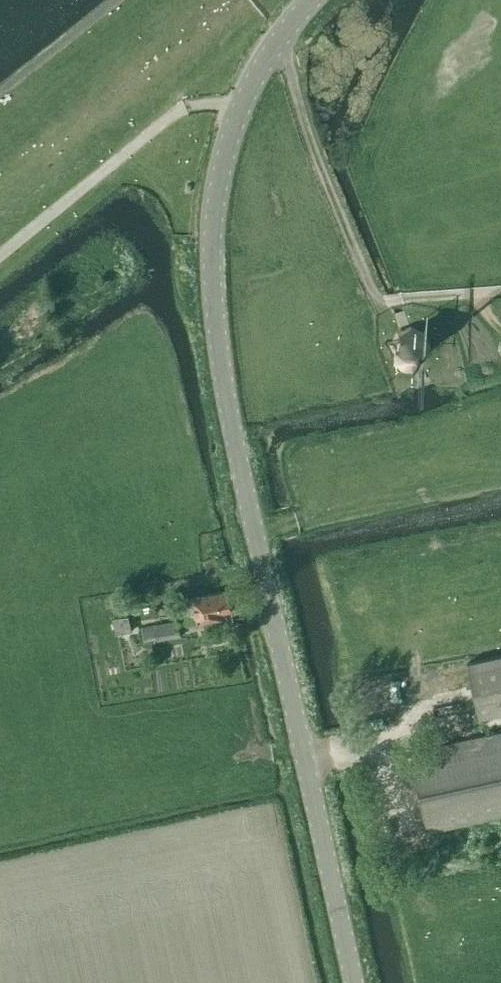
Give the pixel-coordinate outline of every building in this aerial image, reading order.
[(422,358),(427,345),(423,333),(411,327),(398,331),(392,343),(396,356),(409,362),(422,358)] [(219,611),(232,608),(228,589),(192,597),(181,599),(186,623),(198,621),(220,616),(219,611)] [(113,623),(116,634),(131,631),(128,615),(112,618),(113,623)] [(156,639),(179,634),(177,623),(153,627),(156,639)] [(468,661),(480,716),(500,711),(500,653),(468,661)] [(500,815),(500,730),(411,751),(429,831),(500,815)]
